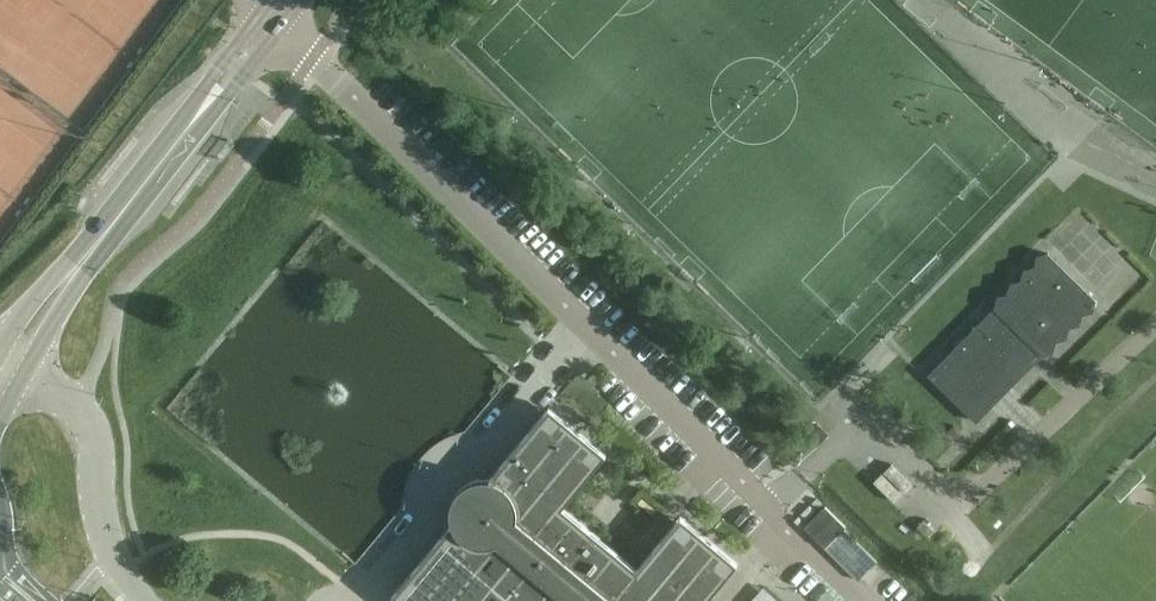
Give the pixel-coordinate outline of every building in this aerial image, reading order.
[(977,421),(1042,354),(1053,351),(1056,340),(1067,337),(1069,327),(1080,324),(1083,313),(1094,310),(1096,299),(1049,253),(1038,256),(1035,266),(1025,269),(1022,280),(1012,283),(1009,294),(998,296),(995,308),(929,374),(977,421)] [(392,595),(393,595),(399,600),(483,600),(493,590),(507,600),(706,600),(738,563),(681,516),(637,569),(624,558),(562,507),(606,454),(549,407),(485,483),(479,478),(467,482),(452,501),(450,514),(456,519),(392,595)] [(858,580),(878,561),(845,528),(846,526),(826,506),(805,527),(858,580)]
